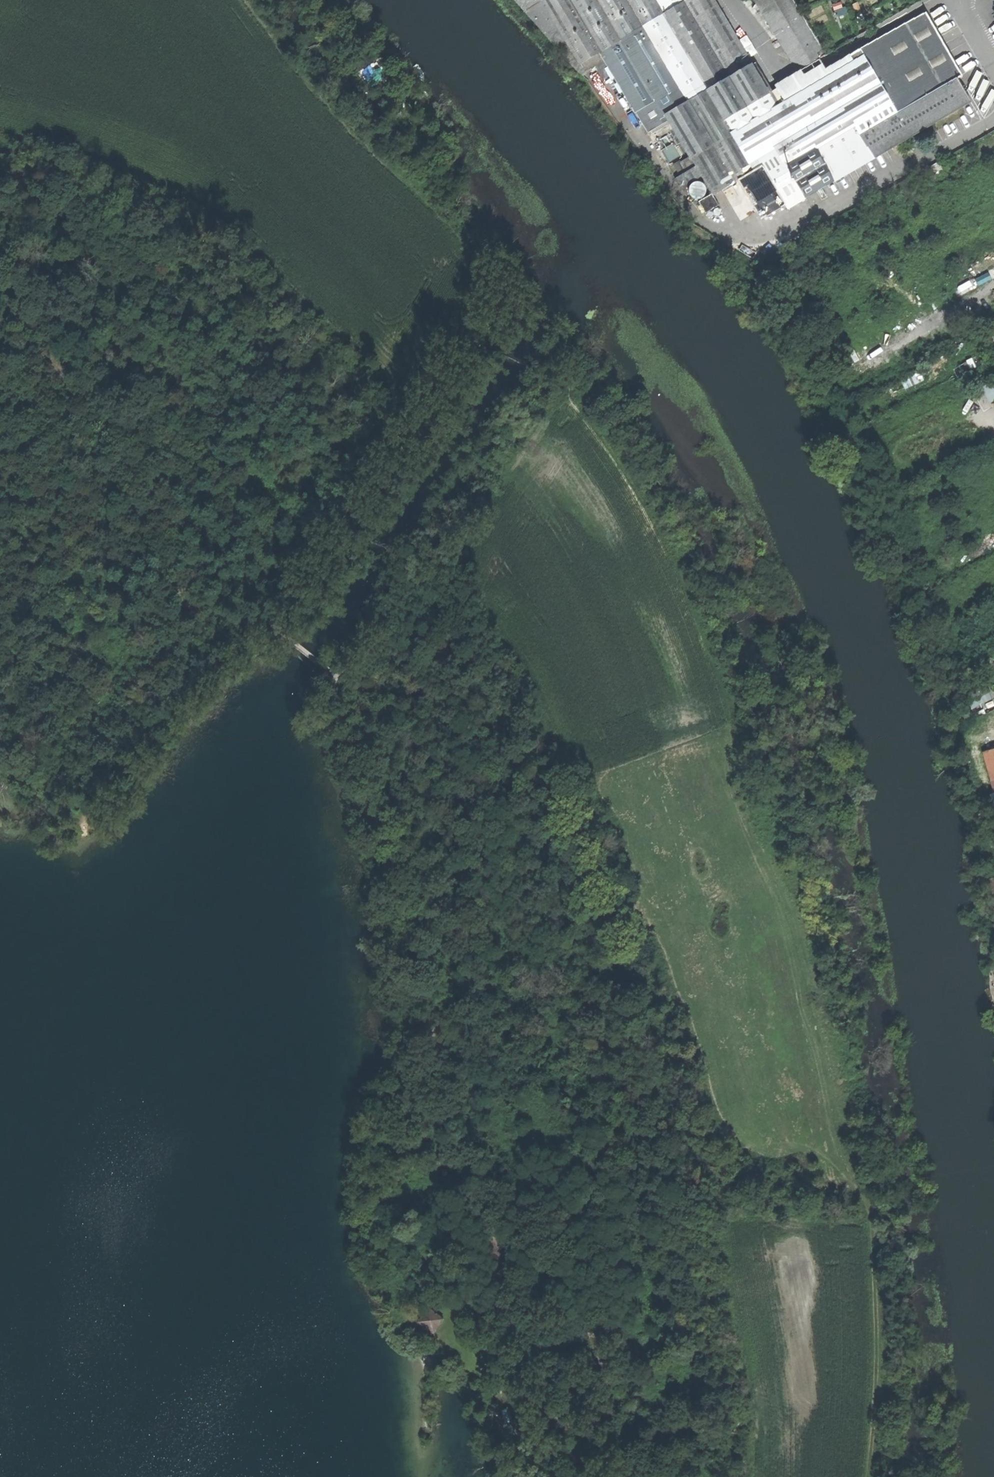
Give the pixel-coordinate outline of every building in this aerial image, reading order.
[(663,12),(662,13),(655,0),(515,0),(582,75),(596,67),(600,73),(607,70),(644,133),(664,121),(684,157),(676,161),(675,159),(668,163),(673,170),(678,167),(681,172),(671,178),(678,189),(687,184),(698,203),(734,182),(758,222),(783,207),(784,209),(967,103),(954,80),(958,77),(921,12),(857,48),(851,38),(822,55),(789,0),(751,0),(785,59),(803,67),(811,63),(816,72),(767,99),(717,11),(719,10),(713,0),(682,0),(663,12)] [(682,0),(657,0),(663,12),(682,0)] [(795,214),(804,209),(801,202),(792,206),(795,214)] [(975,704),(991,696),(988,690),(984,682),(968,690),(975,704)] [(993,792),(993,748),(983,753),(993,792)] [(982,798),(988,816),(993,814),(993,792),(982,798)] [(418,1320),(432,1331),(441,1319),(426,1309),(418,1320)]
